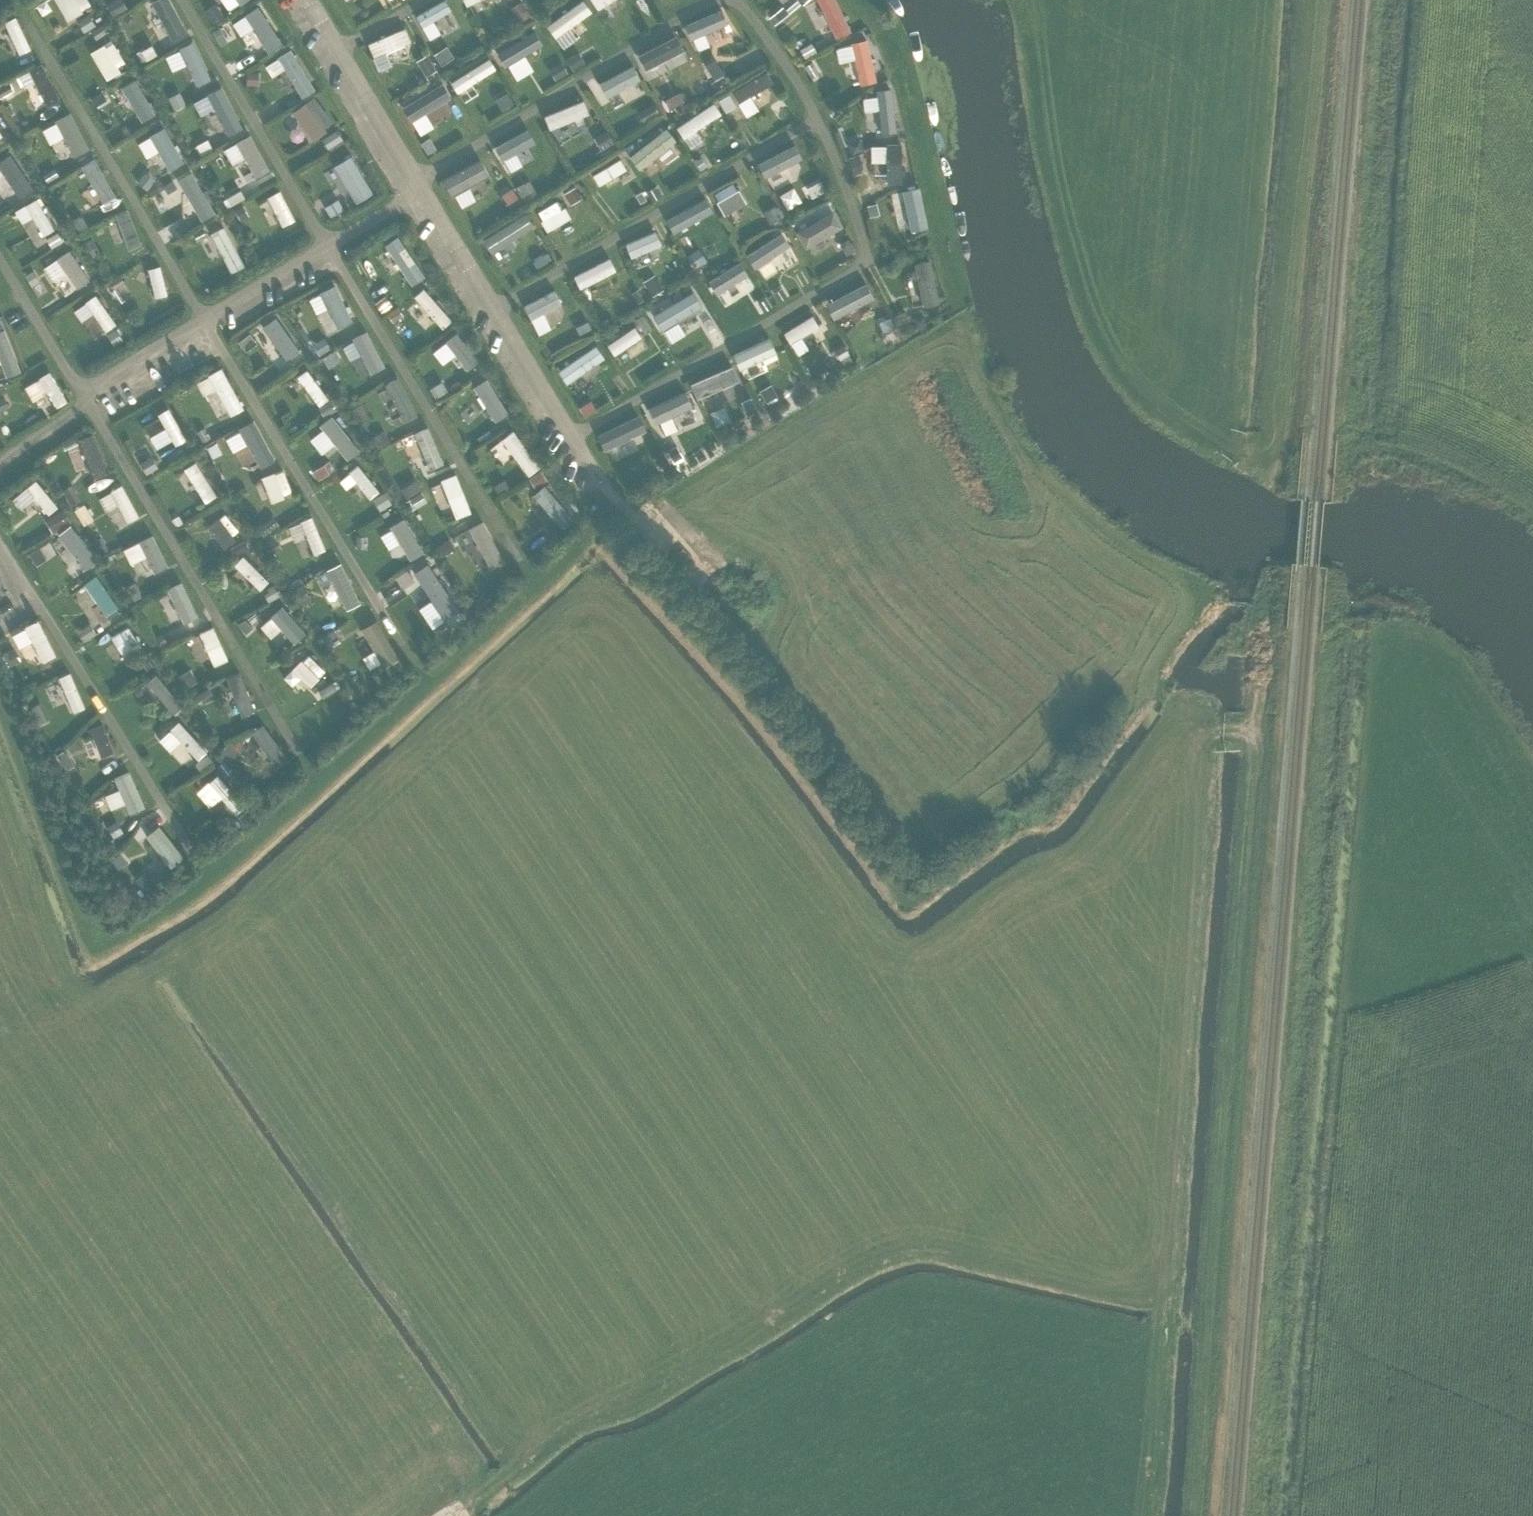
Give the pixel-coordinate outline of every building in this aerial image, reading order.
[(71,19),(93,2),(92,0),(57,0),(71,19)] [(106,7),(117,16),(128,2),(126,0),(112,0),(106,7)] [(187,32),(174,0),(160,0),(174,37),(187,32)] [(229,8),(243,0),(224,0),(229,8)] [(598,12),(618,0),(590,0),(598,12)] [(783,2),(767,15),(777,28),(811,0),(781,0),(783,2)] [(850,27),(838,0),(819,0),(834,34),(850,27)] [(546,27),(562,46),(585,25),(569,7),(546,27)] [(244,19),(265,49),(277,40),(256,10),(244,19)] [(436,44),(454,33),(440,11),(422,23),(436,44)] [(77,20),(85,31),(96,23),(89,12),(77,20)] [(19,14),(5,18),(17,55),(31,51),(19,14)] [(392,64),(389,52),(412,45),(407,27),(368,38),(376,69),(392,64)] [(848,82),(877,78),(870,33),(851,36),(855,65),(846,67),(848,82)] [(531,49),(536,47),(531,36),(496,52),(503,67),(518,59),(522,68),(536,61),(531,49)] [(90,50),(108,77),(128,64),(111,37),(90,50)] [(646,52),(656,76),(683,65),(673,41),(646,52)] [(440,61),(453,52),(447,42),(433,52),(440,61)] [(301,97),(316,88),(292,45),(277,53),(301,97)] [(424,76),(435,72),(429,55),(417,59),(424,76)] [(459,94),(499,71),(490,55),(450,79),(459,94)] [(38,111),(63,99),(42,58),(17,70),(38,111)] [(811,78),(825,71),(818,59),(804,66),(811,78)] [(603,97),(643,79),(636,64),(596,82),(603,97)] [(700,68),(690,72),(699,90),(708,86),(700,68)] [(730,111),(745,102),(743,99),(774,82),(767,68),(731,88),(738,101),(733,103),(729,95),(723,98),(730,111)] [(249,69),(246,83),(258,86),(261,72),(249,69)] [(130,111),(150,101),(138,77),(118,88),(130,111)] [(222,81),(199,95),(214,120),(238,107),(222,81)] [(428,115),(453,100),(442,81),(403,103),(420,134),(434,127),(428,115)] [(880,128),(894,128),(892,88),(879,88),(880,128)] [(877,92),(864,93),(864,107),(878,106),(877,92)] [(292,113),(317,138),(335,120),(310,95),(292,113)] [(543,110),(552,131),(590,115),(582,95),(543,110)] [(714,99),(676,126),(685,140),(723,113),(714,99)] [(70,108),(57,115),(77,150),(90,143),(70,108)] [(167,124),(147,133),(164,170),(184,161),(167,124)] [(639,170),(678,141),(667,125),(628,154),(639,170)] [(250,131),(236,137),(257,179),(271,172),(250,131)] [(598,137),(603,150),(615,146),(610,132),(598,137)] [(494,148),(507,171),(532,158),(519,134),(494,148)] [(429,156),(439,151),(431,137),(421,142),(429,156)] [(899,174),(901,142),(887,141),(885,173),(899,174)] [(326,151),(350,192),(364,184),(340,143),(326,151)] [(231,151),(239,172),(249,169),(241,147),(231,151)] [(762,162),(776,184),(798,170),(783,148),(762,162)] [(29,182),(10,151),(0,158),(0,173),(12,192),(29,182)] [(99,154),(84,160),(101,204),(116,198),(99,154)] [(483,159),(443,173),(451,194),(490,180),(483,159)] [(150,189),(156,175),(145,169),(138,183),(150,189)] [(190,171),(178,182),(199,206),(211,196),(190,171)] [(608,171),(587,182),(598,203),(619,192),(608,171)] [(711,190),(726,214),(748,201),(733,177),(711,190)] [(905,184),(913,228),(926,226),(918,181),(905,184)] [(779,192),(785,203),(800,195),(794,184),(779,192)] [(577,186),(563,191),(567,202),(581,198),(577,186)] [(225,196),(230,206),(247,198),(242,187),(225,196)] [(268,194),(282,227),(296,222),(282,189),(268,194)] [(15,206),(23,222),(34,217),(40,230),(53,224),(39,195),(15,206)] [(674,227),(711,209),(704,195),(667,213),(674,227)] [(545,230),(569,221),(562,200),(538,209),(545,230)] [(210,204),(198,214),(207,224),(219,213),(210,204)] [(798,226),(809,243),(844,221),(833,204),(798,226)] [(107,215),(116,239),(125,236),(130,250),(142,245),(129,207),(107,215)] [(491,253),(534,226),(526,212),(483,238),(491,253)] [(230,274),(244,268),(227,222),(213,228),(230,274)] [(652,224),(624,242),(637,261),(664,242),(652,224)] [(785,266),(779,256),(790,248),(780,233),(750,253),(766,278),(785,266)] [(393,240),(375,259),(394,278),(413,259),(393,240)] [(62,297),(90,284),(73,248),(46,261),(62,297)] [(610,255),(574,274),(582,289),(618,270),(610,255)] [(931,255),(918,256),(921,301),(933,300),(931,255)] [(742,277),(754,269),(746,257),(734,265),(742,277)] [(160,262),(147,265),(155,296),(168,292),(160,262)] [(729,271),(710,283),(717,295),(736,283),(729,271)] [(773,286),(780,300),(796,292),(790,279),(773,286)] [(531,313),(573,294),(567,280),(525,299),(531,313)] [(853,319),(849,311),(871,299),(861,281),(829,298),(843,324),(853,319)] [(335,282),(308,296),(330,335),(356,321),(335,282)] [(443,328),(454,318),(423,286),(413,297),(443,328)] [(652,314),(660,328),(702,302),(693,288),(652,314)] [(106,331),(118,322),(96,291),(84,300),(106,331)] [(395,301),(384,310),(395,323),(406,314),(395,301)] [(54,312),(59,322),(74,315),(70,305),(54,312)] [(781,322),(790,342),(821,326),(811,307),(781,322)] [(712,322),(721,337),(731,331),(722,316),(712,322)] [(278,364),(299,347),(278,320),(256,337),(278,364)] [(607,341),(615,355),(644,338),(636,324),(607,341)] [(369,370),(383,363),(367,326),(352,333),(369,370)] [(433,344),(463,377),(480,361),(450,328),(433,344)] [(20,366),(9,334),(0,337),(0,373),(20,366)] [(771,334),(735,349),(745,372),(780,357),(771,334)] [(313,343),(320,353),(332,345),(325,335),(313,343)] [(557,365),(567,382),(608,360),(599,342),(557,365)] [(322,354),(329,366),(342,359),(335,346),(322,354)] [(694,376),(715,424),(730,417),(719,394),(742,384),(731,360),(694,376)] [(200,375),(219,420),(243,410),(224,365),(200,375)] [(298,373),(316,405),(328,399),(310,367),(298,373)] [(36,394),(48,388),(56,405),(67,400),(53,369),(29,380),(36,394)] [(394,423),(417,412),(399,375),(376,386),(394,423)] [(491,387),(474,400),(490,421),(508,407),(491,387)] [(666,431),(678,425),(672,412),(694,402),(688,389),(654,405),(666,431)] [(592,398),(579,404),(585,416),(598,410),(592,398)] [(154,407),(159,418),(147,424),(158,448),(184,436),(168,401),(154,407)] [(605,440),(639,425),(634,412),(600,427),(605,440)] [(333,415),(315,428),(329,448),(347,435),(333,415)] [(251,418),(230,428),(247,463),(268,453),(251,418)] [(415,429),(430,468),(444,462),(429,424),(415,429)] [(512,426),(500,436),(529,473),(542,463),(512,426)] [(374,433),(384,449),(393,443),(383,427),(374,433)] [(93,431),(78,437),(95,480),(110,475),(93,431)] [(411,459),(422,455),(414,434),(403,438),(411,459)] [(223,436),(209,443),(214,454),(229,447),(223,436)] [(357,442),(345,451),(353,460),(364,451),(357,442)] [(198,458),(185,465),(205,502),(217,496),(198,458)] [(372,497),(382,486),(355,462),(341,478),(348,485),(352,480),(372,497)] [(283,466),(259,476),(271,503),(294,493),(283,466)] [(457,471),(431,481),(435,493),(447,488),(457,516),(471,510),(457,471)] [(400,484),(408,496),(423,486),(414,474),(400,484)] [(46,514),(57,507),(41,477),(14,491),(25,513),(41,505),(46,514)] [(124,523),(138,518),(126,481),(112,485),(124,523)] [(410,498),(418,509),(430,499),(422,488),(410,498)] [(387,492),(376,502),(384,511),(395,501),(387,492)] [(543,519),(562,509),(554,492),(534,502),(543,519)] [(84,501),(74,507),(85,524),(95,518),(84,501)] [(223,510),(207,525),(226,545),(242,530),(223,510)] [(315,554),(327,549),(312,512),(289,522),(296,539),(307,535),(315,554)] [(403,513),(379,528),(400,561),(424,546),(403,513)] [(469,522),(485,562),(502,554),(485,515),(469,522)] [(85,537),(77,544),(62,528),(52,537),(77,564),(95,547),(85,537)] [(126,542),(138,579),(169,569),(156,532),(126,542)] [(452,537),(438,541),(441,554),(455,550),(452,537)] [(259,590),(270,580),(244,552),(234,562),(259,590)] [(340,558),(324,566),(344,606),(360,598),(340,558)] [(430,559),(407,572),(420,595),(443,583),(430,559)] [(97,572),(83,581),(108,618),(122,608),(97,572)] [(162,586),(177,623),(198,615),(183,577),(162,586)] [(269,610),(295,643),(308,632),(282,599),(269,610)] [(236,623),(248,638),(266,624),(255,609),(236,623)] [(361,623),(373,645),(363,651),(370,665),(397,650),(377,614),(361,623)] [(38,616),(12,629),(21,646),(32,641),(43,663),(58,655),(38,616)] [(200,629),(212,667),(228,661),(216,623),(200,629)] [(125,656),(141,646),(127,625),(111,635),(125,656)] [(309,650),(285,672),(303,691),(327,669),(309,650)] [(74,712),(87,707),(70,669),(58,674),(74,712)] [(170,712),(183,703),(158,669),(146,678),(170,712)] [(223,678),(238,716),(256,709),(240,671),(223,678)] [(324,696),(337,691),(333,679),(319,684),(324,696)] [(181,718),(161,733),(185,764),(205,749),(181,718)] [(112,724),(95,725),(98,757),(115,756),(112,724)] [(128,814),(144,810),(133,768),(117,772),(128,814)] [(217,771),(208,780),(235,809),(244,800),(217,771)] [(136,819),(157,853),(177,841),(157,807),(136,819)] [(136,852),(123,860),(132,874),(145,867),(136,852)]
